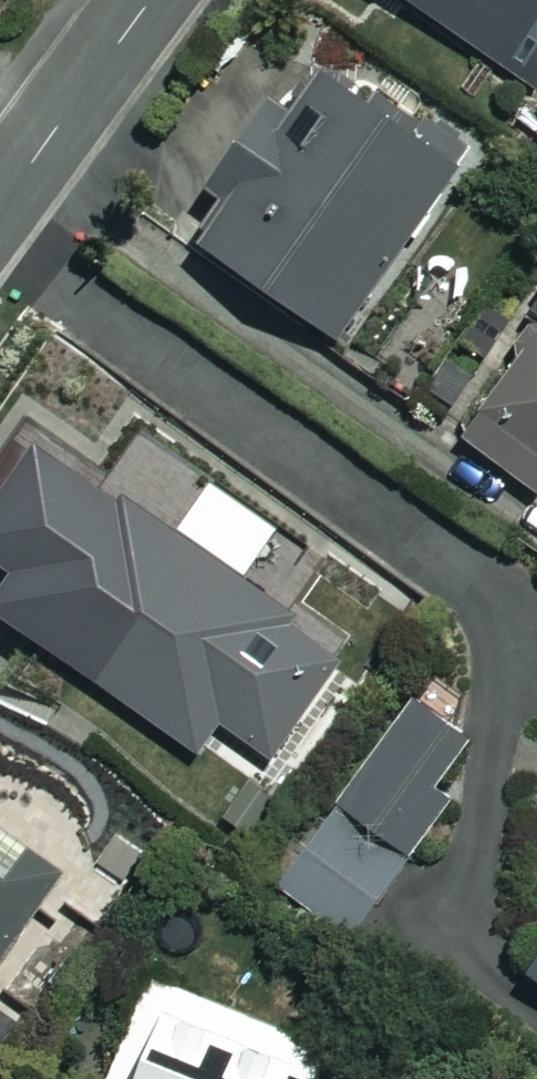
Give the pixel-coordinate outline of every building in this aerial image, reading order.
[(536,82),(536,0),(412,0),(536,82)] [(467,159),(352,77),(305,143),(261,112),(208,186),(227,200),(200,238),(339,337),(467,159)] [(458,433),(536,487),(536,317),(458,433)] [(43,444),(0,506),(0,558),(18,571),(0,598),(0,610),(202,750),(222,720),(273,755),(345,652),(43,444)] [(465,800),(449,789),(481,740),(413,695),(281,896),(365,951),(465,800)] [(0,789),(0,970),(69,874),(17,837),(34,814),(0,789)] [(153,980),(113,1078),(290,1078),(305,1041),(153,980)]
